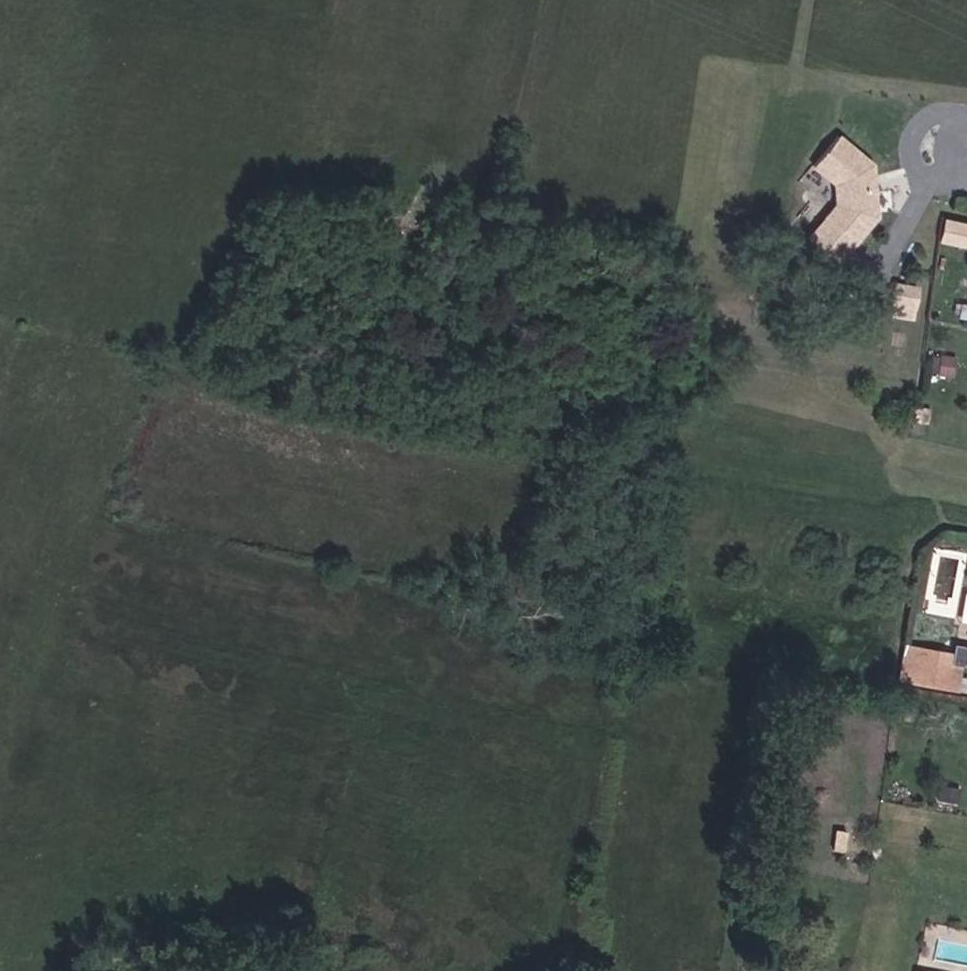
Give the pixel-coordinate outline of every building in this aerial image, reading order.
[(876,210),(875,182),(871,178),(870,171),(874,171),(874,157),(840,128),(815,156),(835,175),(836,196),(824,210),(854,235),(876,210)] [(966,244),(966,219),(941,214),(937,239),(966,244)] [(889,301),(912,304),(914,284),(892,281),(889,301)] [(952,354),(938,352),(936,370),(949,373),(952,354)] [(919,663),(922,649),(902,645),(897,680),(946,689),(950,669),(919,663)] [(950,669),(952,654),(922,649),(919,663),(950,669)] [(946,689),(956,691),(959,671),(950,669),(946,689)] [(803,764),(799,786),(806,787),(810,765),(803,764)]
